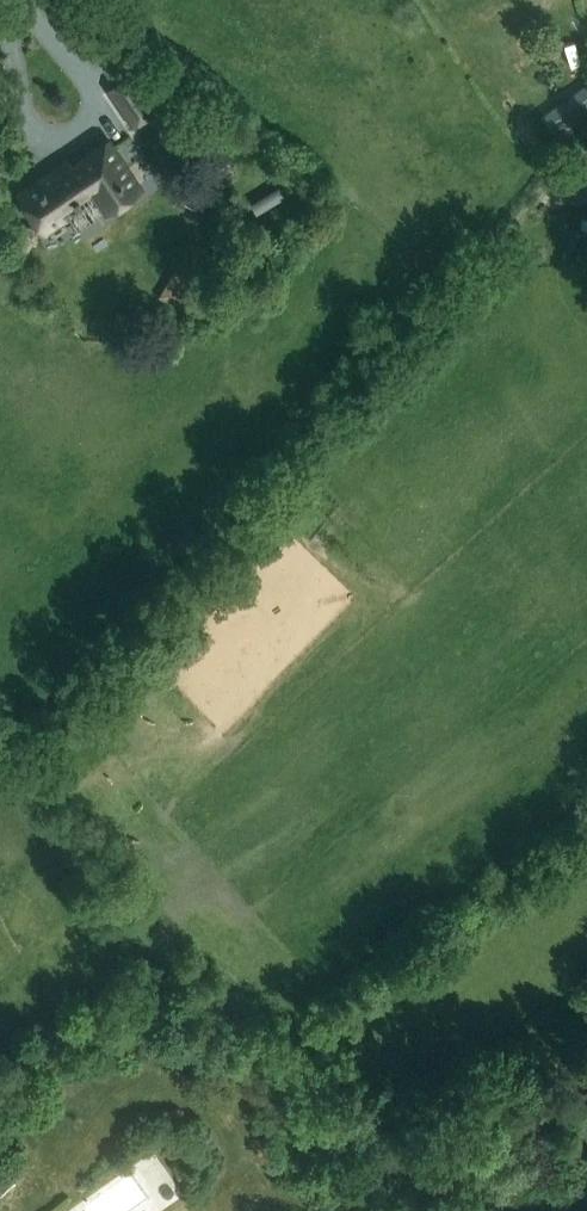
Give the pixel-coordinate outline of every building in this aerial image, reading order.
[(539,113),(558,137),(586,114),(586,76),(539,113)] [(103,95),(133,138),(158,121),(129,78),(103,95)] [(55,171),(16,197),(38,230),(76,204),(74,201),(93,188),(109,213),(140,192),(107,144),(59,176),(55,171)] [(558,160),(577,203),(586,199),(586,147),(558,160)] [(14,1183),(0,1162),(0,1193),(14,1183)]
